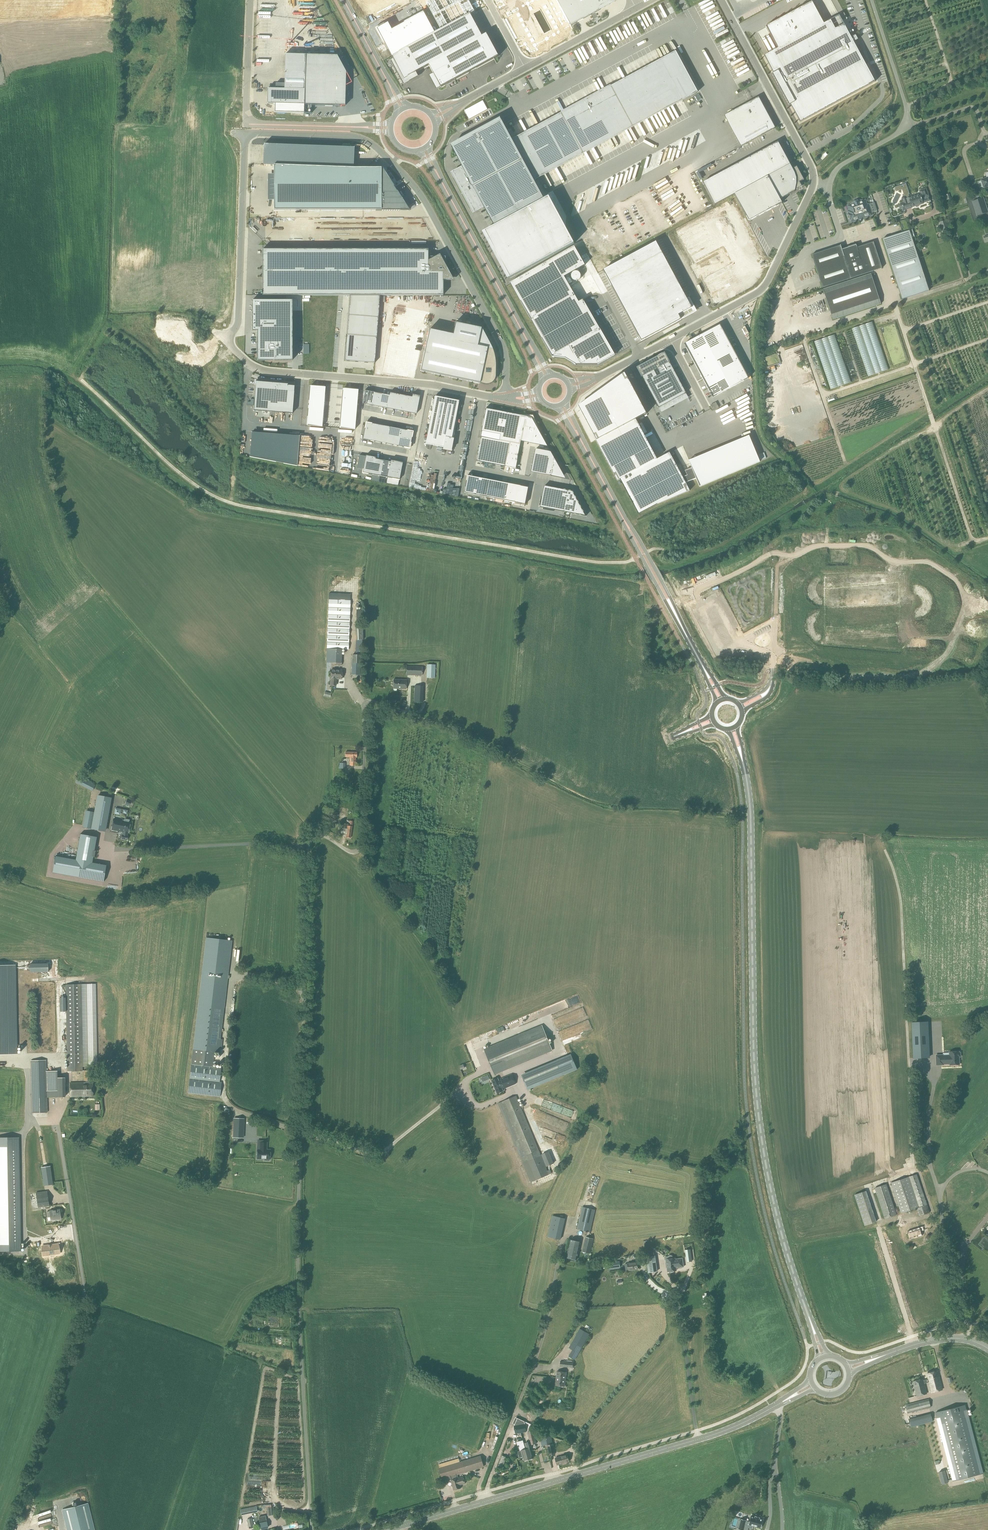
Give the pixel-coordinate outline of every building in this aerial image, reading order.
[(425,3),(433,16),(463,0),(430,0),(425,3)] [(434,16),(441,30),(471,14),(475,12),(473,8),(469,0),(463,0),(434,16)] [(557,0),(501,0),(497,3),(500,8),(504,5),(518,29),(512,31),(520,46),(525,44),(527,48),(528,49),(529,50),(530,51),(531,51),(532,51),(534,51),(535,51),(536,51),(537,50),(538,49),(536,45),(566,29),(559,16),(564,13),(562,10),(557,0)] [(572,25),(600,10),(599,8),(613,0),(557,0),(572,25)] [(384,24),(374,29),(383,45),(384,45),(391,57),(436,33),(424,12),(389,31),(385,25),(387,23),(384,25),(384,24)] [(441,30),(391,57),(392,59),(403,80),(405,84),(419,77),(417,72),(430,65),(434,74),(430,76),(437,90),(441,87),(499,56),(487,34),(483,36),(471,14),(441,30)] [(839,15),(763,57),(800,122),(875,82),(855,43),(859,40),(856,34),(851,37),(839,15)] [(304,105),(304,109),(311,109),(312,106),(340,106),(340,107),(342,107),(342,106),(345,106),(345,103),(345,102),(346,73),(337,56),(305,55),(305,74),(305,89),(304,105)] [(502,121),(452,148),(463,167),(455,171),(456,171),(454,172),(477,211),(479,210),(479,211),(485,208),(495,226),(486,231),(511,278),(577,242),(568,225),(561,230),(544,200),(542,196),(534,180),(683,100),(662,60),(661,60),(513,141),(507,130),(502,121)] [(276,84),(275,89),(284,89),(305,89),(305,74),(284,74),(284,84),(276,84)] [(268,88),(267,91),(270,91),(270,99),(268,99),(268,104),(273,104),(275,104),(275,112),(304,113),(304,109),(304,105),(305,89),(284,89),(275,89),(268,88)] [(774,129),(757,98),(726,115),(743,146),(774,129)] [(778,142),(703,183),(715,205),(768,176),(790,164),(778,142)] [(264,144),(263,164),(353,168),(354,148),(264,144)] [(790,164),(768,176),(780,199),(795,192),(795,190),(798,188),(802,186),(800,182),(804,180),(797,167),(793,169),(790,164)] [(274,165),(274,210),(376,210),(376,211),(400,211),(400,210),(408,210),(405,206),(400,196),(397,193),(398,192),(397,191),(396,191),(393,187),(394,186),(393,185),(390,182),(382,169),(382,168),(381,168),(381,167),(376,167),(375,168),(368,168),(353,168),(274,165)] [(985,173),(986,177),(980,180),(983,188),(987,187),(987,172),(985,173)] [(768,176),(735,194),(749,221),(782,203),(780,199),(768,176)] [(899,204),(898,206),(899,210),(901,210),(905,209),(912,207),(923,203),(922,199),(926,198),(926,197),(928,195),(926,190),(925,189),(920,190),(919,192),(920,194),(920,196),(917,197),(916,196),(912,197),(909,198),(908,195),(910,194),(907,188),(902,190),(904,196),(903,197),(902,199),(903,203),(899,204)] [(889,208),(887,209),(881,191),(874,193),(872,193),(872,195),(878,213),(879,220),(890,220),(889,215),(889,214),(893,212),(892,208),(889,208)] [(895,191),(891,202),(896,204),(900,193),(895,191)] [(983,198),(971,202),(976,217),(987,213),(987,212),(983,198)] [(849,213),(851,220),(853,221),(860,219),(861,220),(863,219),(864,218),(870,216),(871,213),(869,206),(867,205),(866,202),(864,201),(859,202),(857,201),(855,202),(855,204),(850,205),(849,207),(850,211),(849,213)] [(727,203),(677,231),(695,265),(692,267),(697,277),(701,275),(713,297),(717,295),(720,299),(752,282),(749,278),(750,277),(758,272),(757,270),(761,267),(727,203)] [(812,220),(823,220),(823,219),(818,205),(814,206),(814,210),(809,211),(812,220)] [(588,229),(579,234),(599,270),(632,252),(613,216),(607,219),(603,212),(589,220),(591,224),(587,226),(588,229)] [(946,220),(939,223),(943,232),(949,230),(946,220)] [(888,236),(886,229),(879,232),(881,238),(888,236)] [(882,239),(902,300),(929,291),(910,231),(882,239)] [(680,286),(681,286),(657,242),(603,270),(642,341),(682,320),(675,308),(667,293),(680,286)] [(853,277),(853,278),(883,269),(875,242),(845,251),(843,246),(812,256),(822,287),(853,277)] [(575,246),(510,283),(553,357),(565,358),(575,364),(576,364),(599,364),(615,355),(584,300),(579,302),(569,284),(573,282),(569,274),(585,265),(575,246)] [(445,257),(435,257),(428,261),(428,257),(428,249),(262,249),(262,296),(443,296),(443,280),(445,280),(451,277),(445,265),(445,257)] [(871,274),(823,289),(832,319),(881,304),(871,274)] [(375,363),(380,296),(349,296),(350,296),(347,335),(346,335),(345,345),(346,345),(345,360),(374,363),(375,363)] [(292,301),(252,301),(252,331),(257,331),(257,351),(258,351),(258,353),(257,353),(257,361),(270,361),(270,359),(274,360),(274,361),(292,361),(292,301)] [(888,369),(872,322),(852,329),(868,376),(888,369)] [(490,346),(481,328),(455,323),(451,340),(428,335),(429,330),(420,371),(479,383),(489,384),(493,381),(495,379),(495,376),(495,367),(495,359),(492,350),(490,346)] [(720,325),(685,344),(713,397),(749,378),(720,325)] [(851,381),(835,334),(814,341),(831,388),(851,381)] [(686,393),(666,355),(665,353),(637,368),(639,370),(659,408),(686,393)] [(617,379),(579,406),(597,440),(596,440),(618,481),(620,479),(638,512),(690,491),(686,483),(683,477),(670,453),(658,459),(644,434),(636,419),(647,414),(625,373),(619,378),(618,377),(616,378),(617,379)] [(288,385),(288,384),(254,381),(254,385),(255,385),(253,411),(292,414),(294,392),(294,386),(287,385),(288,385)] [(310,386),(307,426),(322,427),(325,387),(310,386)] [(343,389),(340,428),(355,430),(358,390),(343,389)] [(365,390),(362,404),(416,414),(420,396),(412,394),(412,397),(390,392),(389,395),(365,390)] [(453,440),(451,439),(458,401),(435,397),(425,444),(443,447),(442,449),(451,451),(453,440)] [(716,402),(710,405),(713,411),(719,408),(716,402)] [(481,437),(476,461),(505,467),(515,469),(517,461),(516,461),(520,441),(548,446),(532,418),(486,409),(481,431),(480,437),(481,437)] [(413,432),(366,423),(363,439),(410,448),(413,432)] [(299,433),(252,429),(249,454),(297,464),(299,433)] [(688,475),(683,477),(686,483),(696,478),(700,487),(715,480),(760,462),(749,435),(689,461),(692,468),(685,471),(688,475)] [(536,449),(532,472),(553,476),(560,477),(562,477),(563,476),(563,475),(563,474),(557,463),(557,462),(551,452),(536,449)] [(366,456),(362,473),(387,478),(387,479),(386,483),(398,486),(403,463),(391,460),(390,462),(375,459),(376,457),(366,456)] [(484,496),(487,479),(467,475),(464,493),(484,496)] [(504,500),(507,483),(487,479),(484,496),(504,500)] [(529,487),(507,483),(504,500),(526,505),(529,487)] [(545,486),(541,507),(586,516),(586,515),(573,491),(545,486)] [(335,579),(335,590),(344,590),(344,579),(335,579)] [(351,601),(329,600),(327,649),(326,663),(332,663),(337,663),(337,665),(341,665),(342,649),(349,650),(351,601)] [(361,655),(362,655),(363,640),(364,625),(357,625),(356,632),(357,633),(356,640),(355,655),(352,655),(352,675),(360,675),(360,664),(361,664),(361,655)] [(436,665),(427,664),(427,678),(435,678),(436,665)] [(422,666),(406,666),(406,675),(422,676),(422,666)] [(342,679),(342,670),(331,670),(331,678),(331,682),(330,682),(329,682),(328,684),(330,685),(331,685),(331,686),(336,686),(336,679),(342,679)] [(394,680),(394,689),(406,689),(406,680),(394,680)] [(346,752),(346,757),(350,757),(350,763),(349,763),(349,765),(350,765),(356,765),(356,757),(357,757),(357,752),(346,752)] [(96,785),(79,776),(76,782),(93,790),(96,785)] [(106,830),(112,798),(98,796),(93,824),(92,824),(91,828),(92,828),(92,829),(100,830),(105,830),(106,830)] [(86,811),(83,827),(91,829),(91,828),(92,824),(94,812),(86,811)] [(124,819),(124,821),(114,819),(112,830),(122,832),(122,835),(123,835),(122,839),(127,840),(128,836),(127,836),(128,833),(129,833),(131,822),(129,821),(129,820),(124,819)] [(342,833),(347,834),(346,837),(351,838),(352,826),(353,826),(353,821),(350,821),(350,826),(349,826),(349,824),(343,823),(342,833)] [(53,873),(104,882),(103,881),(106,865),(107,865),(93,863),(94,857),(95,857),(94,857),(95,851),(96,851),(95,851),(97,837),(97,838),(80,835),(81,834),(80,834),(76,860),(56,856),(53,873)] [(189,1079),(188,1093),(199,1094),(220,1097),(221,1089),(222,1082),(220,1082),(222,1068),(213,1067),(214,1052),(219,1052),(219,1048),(222,1049),(223,1040),(220,1040),(224,1008),(228,978),(229,979),(230,976),(228,975),(231,948),(232,941),(206,938),(206,943),(205,946),(202,976),(191,1064),(189,1079)] [(21,973),(38,972),(37,964),(20,964),(21,973)] [(0,965),(0,1054),(17,1054),(16,965),(0,965)] [(93,1067),(92,984),(65,985),(67,1071),(82,1071),(82,1067),(93,1067)] [(927,1022),(912,1022),(913,1058),(929,1058),(927,1022)] [(542,1025),(485,1049),(495,1074),(552,1050),(542,1025)] [(950,1055),(943,1055),(936,1055),(937,1065),(944,1064),(943,1062),(950,1062),(950,1065),(960,1064),(959,1056),(961,1056),(960,1052),(959,1052),(959,1051),(950,1052),(950,1055)] [(557,1062),(523,1076),(529,1089),(532,1088),(563,1075),(577,1069),(571,1056),(569,1057),(557,1062)] [(65,1097),(65,1078),(57,1078),(57,1090),(47,1091),(47,1075),(46,1060),(31,1060),(31,1078),(33,1113),(48,1112),(47,1097),(58,1097),(65,1097)] [(84,1070),(84,1081),(86,1080),(86,1083),(70,1083),(70,1097),(93,1096),(93,1080),(91,1080),(91,1070),(84,1070)] [(512,1074),(499,1080),(498,1078),(492,1080),(497,1093),(503,1091),(502,1089),(516,1084),(512,1074)] [(498,1103),(531,1182),(549,1175),(516,1096),(498,1103)] [(540,1104),(553,1110),(555,1104),(542,1099),(540,1104)] [(534,1109),(531,1116),(555,1125),(557,1118),(534,1109)] [(880,1119),(904,1118),(904,1112),(872,1112),(872,1122),(880,1121),(880,1119)] [(234,1118),(234,1137),(244,1137),(244,1119),(234,1118)] [(19,1137),(0,1138),(0,1251),(21,1251),(19,1137)] [(258,1149),(258,1159),(265,1159),(265,1160),(269,1160),(269,1159),(270,1159),(270,1150),(267,1150),(267,1143),(261,1142),(260,1149),(258,1149)] [(41,1167),(44,1186),(54,1184),(51,1166),(41,1167)] [(902,1182),(859,1196),(864,1211),(867,1209),(868,1213),(882,1209),(881,1205),(891,1201),(906,1196),(902,1182)] [(50,1206),(47,1191),(36,1192),(38,1208),(50,1206)] [(929,1210),(927,1202),(920,1204),(923,1212),(929,1210)] [(584,1231),(590,1232),(595,1210),(582,1207),(577,1229),(584,1231)] [(60,1209),(50,1211),(47,1212),(48,1217),(51,1216),(51,1219),(52,1220),(61,1219),(60,1218),(61,1218),(60,1209)] [(548,1236),(560,1239),(565,1220),(552,1217),(548,1236)] [(921,1227),(907,1231),(910,1240),(910,1239),(914,1238),(914,1240),(919,1238),(918,1237),(922,1236),(921,1231),(928,1229),(926,1220),(919,1222),(921,1227)] [(582,1252),(590,1253),(593,1239),(586,1237),(582,1252)] [(568,1250),(579,1252),(581,1242),(571,1240),(568,1250)] [(57,1246),(45,1248),(46,1255),(49,1255),(49,1256),(53,1255),(53,1254),(58,1254),(57,1246)] [(577,1260),(579,1252),(568,1250),(567,1257),(577,1260)] [(665,1260),(666,1260),(667,1262),(666,1262),(666,1265),(668,1265),(668,1266),(667,1266),(668,1271),(677,1270),(676,1268),(684,1267),(683,1258),(675,1259),(675,1258),(673,1258),(673,1256),(672,1256),(672,1255),(671,1255),(670,1255),(669,1255),(669,1256),(668,1256),(665,1257),(665,1260)] [(649,1273),(657,1271),(655,1256),(646,1257),(649,1273)] [(608,1263),(609,1269),(620,1268),(620,1261),(608,1263)] [(635,1264),(634,1262),(625,1263),(625,1270),(629,1270),(638,1269),(637,1264),(635,1264)] [(569,1356),(575,1360),(590,1334),(580,1329),(569,1348),(572,1350),(569,1356)] [(556,1385),(565,1386),(566,1372),(557,1371),(556,1385)] [(938,1371),(927,1374),(928,1379),(924,1380),(923,1378),(913,1381),(916,1396),(927,1393),(924,1383),(929,1381),(932,1392),(942,1389),(938,1371)] [(906,1405),(908,1413),(930,1407),(929,1399),(906,1405)] [(965,1405),(935,1413),(953,1481),(983,1474),(965,1405)] [(527,1432),(525,1421),(518,1418),(514,1426),(515,1434),(527,1432)] [(548,1434),(538,1437),(541,1445),(546,1443),(545,1441),(549,1440),(548,1434)] [(524,1445),(523,1440),(517,1442),(518,1447),(520,1447),(521,1451),(518,1452),(520,1457),(523,1456),(524,1460),(529,1459),(526,1449),(524,1445)] [(566,1463),(565,1462),(569,1461),(567,1454),(567,1455),(566,1453),(564,1454),(564,1455),(555,1458),(557,1463),(560,1462),(561,1463),(562,1463),(563,1464),(566,1463)] [(498,1466),(503,1468),(507,1457),(505,1457),(502,1455),(498,1466)] [(450,1476),(454,1490),(461,1488),(460,1485),(466,1483),(463,1476),(458,1478),(457,1475),(484,1467),(481,1456),(439,1468),(442,1479),(450,1476)] [(67,1529),(95,1529),(88,1503),(62,1510),(67,1529)] [(259,1517),(261,1529),(268,1527),(267,1521),(266,1522),(265,1516),(259,1517)] [(763,1519),(759,1518),(760,1517),(755,1516),(755,1517),(751,1516),(749,1522),(746,1521),(746,1520),(741,1519),(741,1520),(739,1520),(737,1527),(739,1528),(739,1529),(741,1529),(744,1529),(745,1525),(748,1526),(748,1527),(752,1528),(753,1525),(761,1528),(763,1519)]
